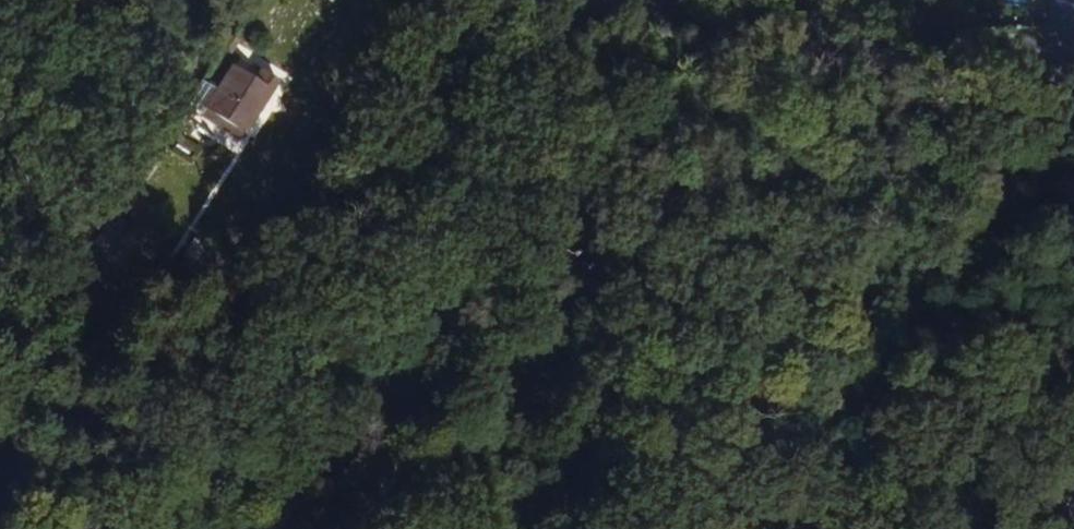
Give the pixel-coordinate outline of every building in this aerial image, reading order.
[(1058,24),(1073,24),(1073,0),(1063,0),(1058,24)] [(277,80),(269,88),(245,72),(231,94),(217,85),(200,111),(210,119),(220,119),(260,142),(293,90),(277,80)]
